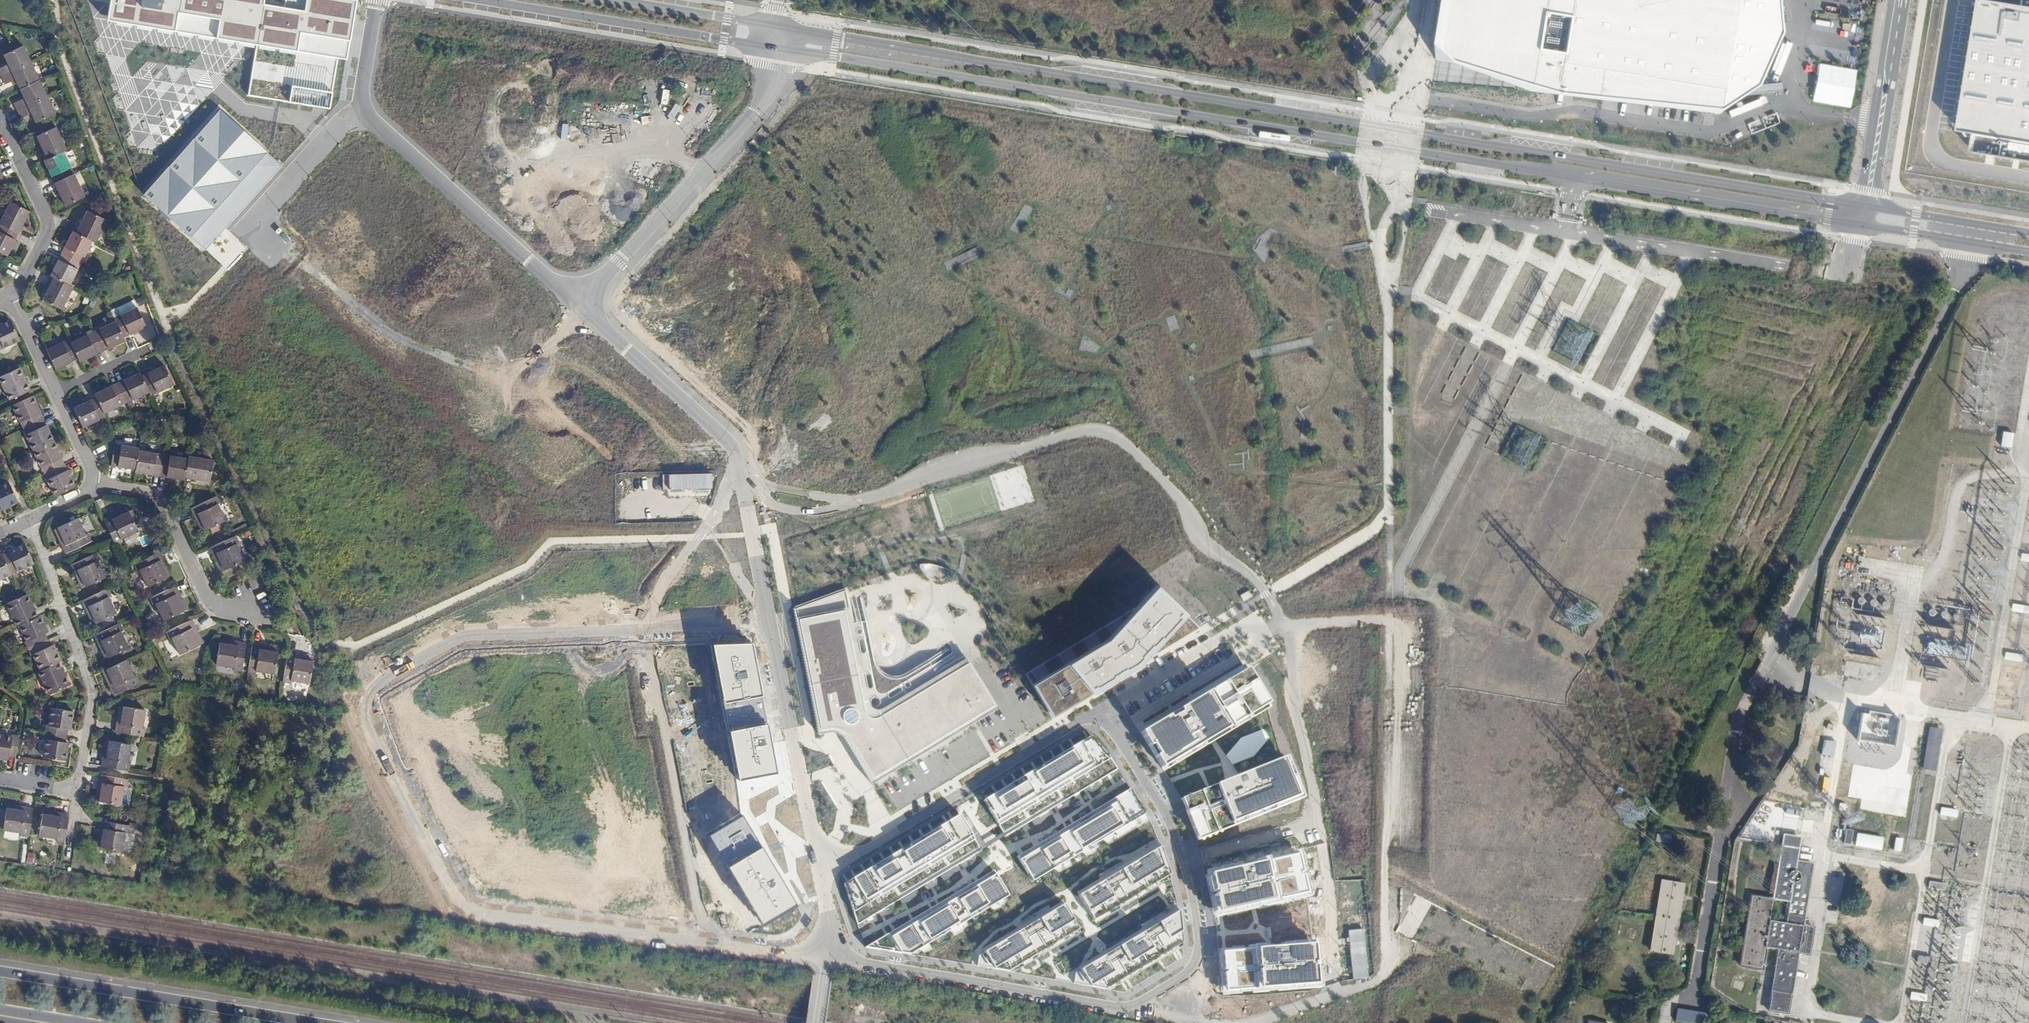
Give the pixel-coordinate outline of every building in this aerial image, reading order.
[(104,20),(256,44),(248,94),(328,107),(337,56),(347,58),(356,0),(108,0),(104,20)] [(1780,26),(1778,0),(1437,0),(1430,43),(1435,60),(1449,62),(1528,91),(1716,113),(1757,86),(1778,38),(1779,25),(1780,26)] [(1964,134),(2028,144),(2028,6),(2026,6),(1988,0),(1984,0),(1964,134)] [(1,77),(31,63),(23,46),(3,55),(8,64),(0,68),(0,74),(1,77)] [(31,63),(1,77),(5,84),(15,80),(19,89),(39,80),(31,63)] [(39,80),(19,89),(24,98),(14,103),(17,111),(47,97),(39,80)] [(47,97),(17,111),(21,118),(31,114),(35,123),(55,114),(47,97)] [(282,165),(220,109),(143,194),(205,250),(282,165)] [(36,136),(47,159),(63,151),(67,150),(56,127),(36,136)] [(47,159),(44,161),(51,177),(71,168),(63,151),(47,159)] [(51,177),(54,183),(74,174),(71,168),(51,177)] [(74,174),(54,183),(57,190),(58,190),(58,191),(65,206),(85,197),(74,174)] [(18,234),(29,211),(10,202),(0,221),(0,225),(18,234)] [(87,210),(76,233),(92,241),(95,243),(107,220),(87,210)] [(18,234),(0,225),(0,253),(7,256),(18,234)] [(76,233),(72,231),(61,254),(81,263),(92,241),(76,233)] [(1831,252),(1824,251),(1822,264),(1829,265),(1831,252)] [(81,263),(61,254),(50,276),(53,277),(70,286),(81,263)] [(70,286),(53,277),(42,300),(62,310),(73,287),(70,286)] [(114,318),(116,321),(123,337),(146,327),(137,307),(133,300),(117,308),(120,315),(114,318)] [(114,318),(120,315),(117,308),(111,311),(114,318)] [(20,340),(10,320),(0,325),(0,349),(20,340)] [(116,321),(93,332),(102,352),(125,341),(123,337),(116,321)] [(70,343),(78,359),(80,362),(102,352),(93,332),(70,343)] [(47,350),(46,350),(55,369),(78,359),(70,343),(69,339),(47,350)] [(173,385),(164,365),(141,376),(149,392),(151,396),(173,385)] [(10,400),(30,391),(19,368),(8,373),(0,377),(0,379),(10,400)] [(141,376),(140,372),(117,383),(126,403),(149,392),(141,376)] [(126,403),(117,383),(95,394),(96,397),(104,413),(126,403)] [(12,405),(23,428),(43,419),(32,396),(12,405)] [(96,397),(74,408),(83,428),(106,417),(104,413),(96,397)] [(33,450),(34,451),(53,441),(43,419),(23,428),(33,450)] [(2014,434),(2002,432),(2000,445),(2011,447),(2014,434)] [(34,451),(44,473),(64,464),(54,442),(53,441),(34,451)] [(139,448),(114,444),(111,465),(135,469),(139,451),(139,448)] [(139,451),(135,469),(135,472),(160,476),(163,455),(139,451)] [(188,459),(163,455),(160,476),(184,480),(185,478),(188,459)] [(213,460),(188,456),(188,459),(185,478),(209,482),(213,460)] [(44,473),(55,496),(75,487),(74,486),(64,464),(44,473)] [(18,502),(8,482),(0,486),(0,510),(18,502)] [(218,504),(214,497),(191,508),(194,515),(197,514),(205,530),(223,522),(215,505),(218,504)] [(127,507),(110,515),(112,519),(128,511),(127,507)] [(110,515),(103,519),(112,538),(115,545),(122,541),(121,539),(138,531),(128,511),(112,519),(110,515)] [(197,514),(194,515),(202,532),(205,530),(197,514)] [(65,544),(62,546),(65,553),(91,541),(88,534),(86,535),(78,518),(58,528),(65,544)] [(54,529),(62,546),(65,544),(58,528),(54,529)] [(233,537),(209,548),(213,555),(216,553),(224,570),(242,561),(234,545),(236,544),(233,537)] [(34,563),(24,543),(1,554),(11,574),(34,563)] [(163,559),(160,551),(134,564),(137,571),(139,570),(147,587),(168,577),(160,560),(163,559)] [(77,570),(85,586),(105,577),(98,560),(100,559),(96,552),(70,564),(74,571),(77,570)] [(216,553),(213,555),(220,571),(224,570),(216,553)] [(1,554),(0,555),(0,579),(11,574),(1,554)] [(171,575),(163,559),(160,560),(168,577),(171,575)] [(927,564),(920,564),(920,567),(922,571),(925,575),(929,578),(932,579),(937,580),(941,580),(945,578),(950,576),(952,574),(953,572),(949,570),(944,568),(940,567),(934,565),(927,564)] [(82,588),(85,586),(77,570),(74,571),(82,588)] [(179,593),(176,586),(150,598),(153,605),(156,604),(163,620),(184,611),(176,594),(179,593)] [(1052,718),(1199,629),(1156,586),(1135,608),(1025,674),(1032,686),(1052,718)] [(107,589),(82,601),(85,608),(88,606),(96,623),(116,613),(108,596),(111,595),(107,589)] [(845,591),(793,609),(817,734),(825,733),(829,732),(833,732),(836,733),(840,736),(843,738),(845,741),(850,749),(870,782),(871,784),(997,708),(995,704),(972,666),(965,654),(935,671),(902,691),(891,697),(879,704),(877,706),(865,713),(861,707),(868,703),(852,623),(845,591)] [(187,609),(179,593),(176,594),(184,611),(187,609)] [(22,596),(7,603),(17,626),(20,625),(39,616),(37,617),(26,594),(22,596)] [(2013,604),(2012,610),(2028,613),(2028,607),(2013,604)] [(88,606),(85,608),(93,624),(96,623),(88,606)] [(25,642),(28,649),(47,640),(44,634),(47,632),(39,616),(20,625),(27,641),(25,642)] [(2020,618),(2011,616),(2007,635),(2017,637),(2020,618)] [(1881,641),(1883,620),(1861,617),(1861,623),(1873,625),(1872,633),(1873,634),(1871,644),(1874,644),(1875,640),(1881,641)] [(195,626),(192,619),(166,632),(169,639),(171,638),(179,654),(200,645),(192,628),(195,626)] [(868,621),(852,623),(868,703),(861,707),(865,713),(877,706),(875,706),(873,705),(871,704),(871,701),(872,699),(875,697),(877,697),(880,699),(880,702),(879,704),(891,697),(889,697),(889,695),(889,694),(898,688),(900,688),(901,688),(902,689),(902,691),(935,671),(929,659),(901,675),(894,676),(887,673),(883,671),(878,666),(875,658),(868,621)] [(120,623),(94,635),(97,642),(100,641),(108,657),(129,647),(121,631),(123,630),(120,623)] [(203,643),(195,626),(192,628),(200,645),(203,643)] [(47,640),(28,649),(31,655),(33,654),(41,670),(38,671),(58,662),(60,661),(52,645),(50,646),(47,640)] [(100,641),(97,642),(105,659),(108,657),(100,641)] [(710,642),(725,704),(761,697),(750,641),(710,642)] [(237,645),(219,643),(216,664),(234,667),(234,670),(242,671),(246,643),(238,642),(237,645)] [(260,645),(252,644),(248,672),(255,673),(256,671),(274,674),(277,652),(259,649),(260,645)] [(2023,655),(2006,652),(2005,659),(2022,662),(2023,655)] [(287,653),(283,682),(290,683),(290,680),(309,683),(313,661),(295,658),(295,655),(287,653)] [(114,686),(110,688),(114,695),(140,683),(136,675),(134,676),(126,660),(106,670),(114,686)] [(58,662),(38,671),(49,694),(69,685),(58,662)] [(2020,667),(2003,664),(1998,694),(2015,697),(2020,667)] [(106,670),(103,671),(103,672),(110,688),(114,686),(106,670)] [(1201,698),(1221,730),(1265,702),(1246,670),(1201,698)] [(761,697),(725,704),(731,732),(767,725),(761,697)] [(1141,735),(1161,767),(1221,730),(1201,698),(1141,735)] [(2014,705),(1998,701),(1997,709),(2013,712),(2014,705)] [(115,732),(144,736),(145,728),(142,728),(145,710),(123,706),(120,725),(116,724),(115,732)] [(46,732),(66,736),(67,729),(70,729),(73,711),(51,708),(49,725),(47,725),(46,732)] [(1885,715),(1877,713),(1875,729),(1882,730),(1885,715)] [(731,732),(736,780),(776,773),(767,725),(731,732)] [(1941,730),(1928,727),(1920,770),(1934,772),(1941,730)] [(66,736),(46,732),(44,739),(46,740),(43,757),(64,761),(67,742),(65,742),(66,736)] [(16,757),(19,736),(11,735),(11,737),(0,735),(0,757),(9,759),(9,756),(16,757)] [(1090,736),(1058,756),(1079,791),(1117,768),(1102,746),(1090,736)] [(101,766),(129,771),(130,763),(128,762),(130,744),(108,741),(106,759),(102,758),(101,766)] [(1877,760),(1878,748),(1857,745),(1855,758),(1877,760)] [(1893,780),(1909,784),(1916,755),(1900,751),(1893,780)] [(1079,791),(1058,756),(1032,772),(1051,807),(1079,791)] [(1298,797),(1286,758),(1283,759),(1293,795),(1239,817),(1195,835),(1196,838),(1298,797)] [(1283,759),(1226,782),(1239,817),(1293,795),(1283,759)] [(1051,807),(1032,772),(999,790),(1020,826),(1051,807)] [(127,779),(99,775),(98,783),(102,783),(99,801),(120,805),(123,787),(126,787),(127,779)] [(1226,782),(1182,800),(1195,835),(1239,817),(1226,782)] [(1131,788),(1066,828),(1080,852),(1145,814),(1131,788)] [(1020,826),(999,790),(974,806),(993,841),(1020,826)] [(20,835),(29,836),(33,808),(25,807),(25,810),(6,808),(3,830),(21,832),(20,835)] [(1956,811),(1940,808),(1939,815),(1955,818),(1956,811)] [(56,841),(64,842),(69,814),(61,813),(60,816),(42,813),(39,836),(56,838),(56,841)] [(727,869),(762,848),(745,819),(741,813),(706,834),(727,869)] [(975,854),(955,817),(923,836),(943,874),(975,854)] [(129,825),(100,821),(99,828),(102,828),(99,846),(123,850),(126,832),(128,833),(129,825)] [(1066,828),(1021,855),(1036,879),(1080,852),(1066,828)] [(1852,831),(1845,830),(1843,843),(1850,844),(1852,831)] [(1882,839),(1856,834),(1854,846),(1880,850),(1882,839)] [(1786,923),(1804,926),(1805,918),(1814,864),(1798,861),(1802,838),(1783,835),(1781,848),(1773,899),(1789,902),(1786,923)] [(877,864),(897,901),(943,874),(923,836),(918,839),(877,864)] [(1902,839),(1894,838),(1893,850),(1900,851),(1902,839)] [(1161,847),(1122,871),(1137,897),(1171,876),(1161,847)] [(760,924),(795,903),(762,848),(727,869),(760,924)] [(1296,857),(1304,893),(1308,892),(1299,852),(1205,873),(1206,877),(1260,865),(1296,857)] [(1260,865),(1268,901),(1304,893),(1296,857),(1260,865)] [(856,925),(897,901),(877,864),(845,884),(849,900),(856,925)] [(1260,865),(1206,877),(1214,913),(1268,901),(1260,865)] [(994,871),(950,898),(964,922),(1009,896),(994,871)] [(1103,917),(1137,897),(1122,871),(1088,891),(1103,917)] [(1945,884),(1928,881),(1927,889),(1944,891),(1945,884)] [(1684,886),(1662,883),(1652,952),(1674,956),(1684,886)] [(1766,949),(1770,920),(1773,899),(1751,896),(1740,968),(1762,971),(1766,949)] [(950,898),(918,917),(932,941),(964,922),(950,898)] [(1014,935),(1029,961),(1082,930),(1066,904),(1014,935)] [(1179,911),(1146,930),(1162,956),(1183,943),(1179,911)] [(918,917),(876,941),(864,948),(907,957),(932,941),(918,917)] [(1937,921),(1923,918),(1922,925),(1936,927),(1937,921)] [(1770,920),(1766,949),(1777,951),(1800,954),(1804,926),(1786,923),(1770,920)] [(1810,926),(1804,926),(1800,954),(1811,956),(1815,927),(1810,926)] [(1120,981),(1162,956),(1146,930),(1104,955),(1120,981)] [(1014,935),(974,960),(973,967),(1010,973),(1029,961),(1014,935)] [(1314,949),(1310,949),(1312,987),(1250,991),(1222,993),(1222,997),(1316,990),(1314,949)] [(1310,949),(1247,954),(1250,991),(1312,987),(1310,949)] [(1790,1016),(1800,954),(1777,951),(1774,973),(1769,1004),(1768,1013),(1790,1016)] [(1247,954),(1219,956),(1222,993),(1250,991),(1247,954)] [(1068,984),(1105,990),(1120,981),(1104,955),(1069,976),(1068,984)] [(1932,958),(1917,956),(1915,962),(1931,965),(1932,958)] [(1586,981),(1580,978),(1578,983),(1584,986),(1586,981)] [(1579,995),(1573,992),(1569,1000),(1574,1004),(1579,995)] [(1927,995),(1911,992),(1910,999),(1926,1002),(1927,995)] [(1715,1012),(1678,1007),(1676,1018),(1704,1022),(1706,1017),(1714,1018),(1715,1012)]
